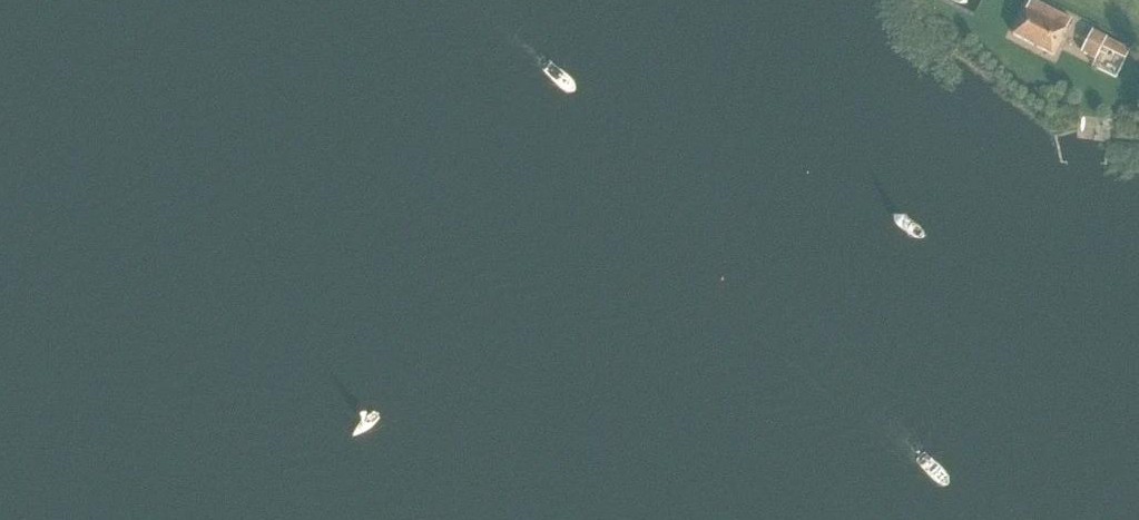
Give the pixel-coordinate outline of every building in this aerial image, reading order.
[(1015,34),(1055,55),(1072,22),(1032,2),(1015,34)] [(1126,59),(1131,49),(1093,30),(1082,53),(1096,60),(1102,47),(1126,59)]
